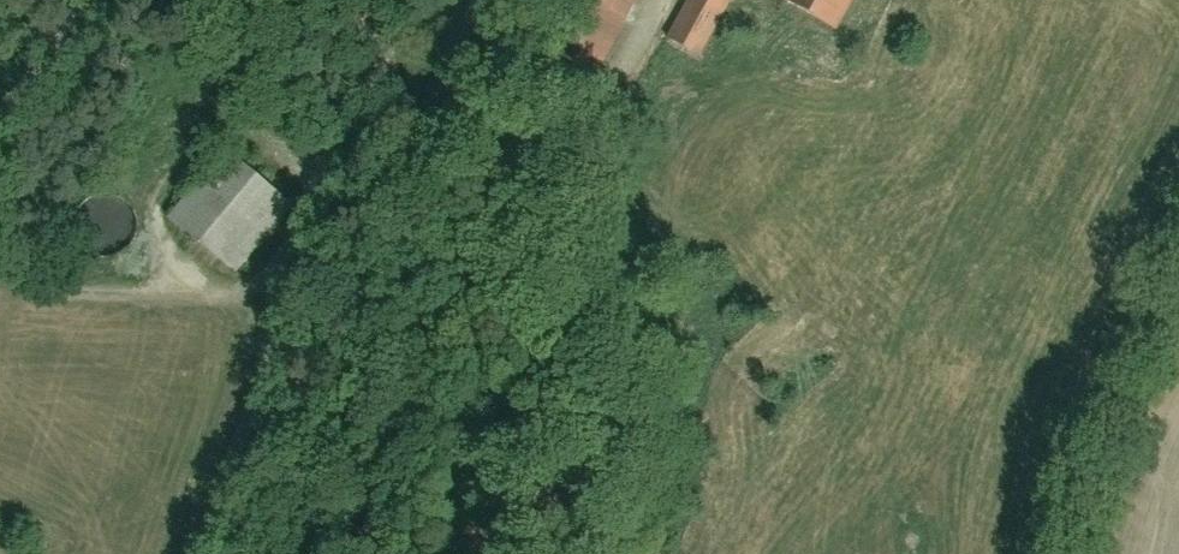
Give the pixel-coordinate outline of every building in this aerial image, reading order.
[(595,93),(641,0),(555,0),(526,59),(595,93)] [(660,55),(695,75),(737,0),(691,0),(660,55)] [(806,17),(815,0),(776,0),(806,17)] [(168,226),(236,283),(295,212),(227,155),(168,226)]
